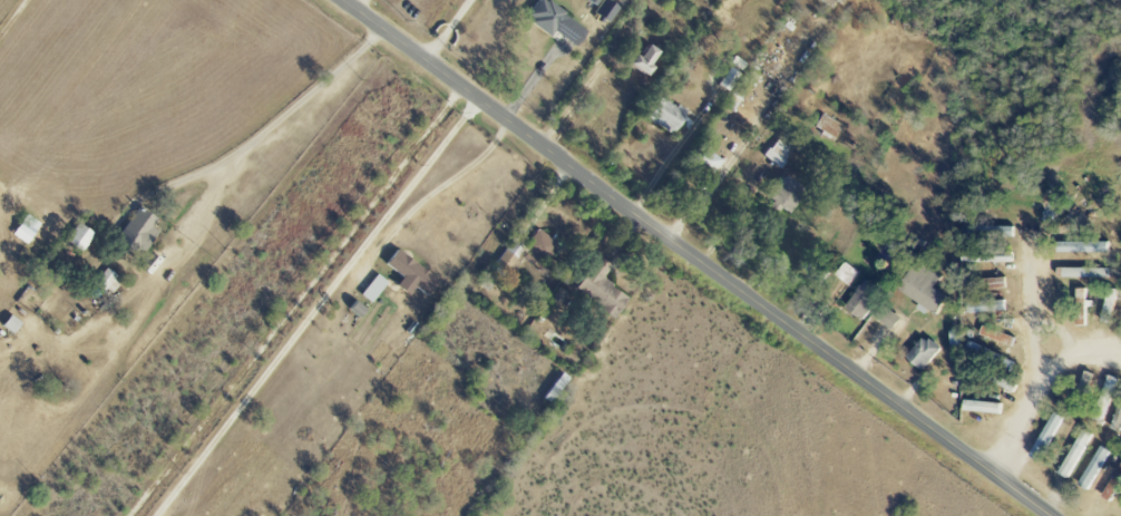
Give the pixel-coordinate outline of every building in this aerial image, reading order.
[(557,31),(579,47),(590,31),(547,0),(539,0),(527,17),(553,36),(557,31)] [(831,8),(838,0),(821,0),(831,8)] [(648,77),(664,52),(651,45),(643,57),(639,55),(632,66),(648,77)] [(718,84),(729,92),(740,74),(730,67),(718,84)] [(689,111),(658,95),(646,118),(677,134),(689,111)] [(837,138),(843,124),(822,114),(815,128),(837,138)] [(764,156),(780,168),(796,147),(780,135),(764,156)] [(701,176),(711,181),(723,159),(713,154),(716,150),(699,141),(689,159),(706,168),(701,176)] [(770,198),(790,214),(807,190),(787,175),(770,198)] [(160,231),(155,228),(160,218),(138,207),(121,240),(148,255),(160,231)] [(42,222),(26,214),(16,237),(32,244),(42,222)] [(83,252),(97,235),(82,223),(68,240),(83,252)] [(522,255),(534,264),(539,258),(546,263),(560,244),(541,230),(522,255)] [(1110,252),(1110,242),(1061,243),(1061,253),(1110,252)] [(405,278),(399,286),(412,295),(418,287),(431,297),(443,282),(398,249),(387,265),(405,278)] [(507,277),(521,263),(508,250),(493,264),(507,277)] [(620,315),(630,295),(604,282),(613,264),(597,256),(578,295),(620,315)] [(798,272),(820,286),(829,271),(807,257),(798,272)] [(945,276),(922,261),(901,293),(931,311),(932,309),(941,314),(953,297),(938,287),(945,276)] [(858,272),(846,263),(836,275),(849,285),(858,272)] [(98,281),(113,293),(124,280),(108,268),(98,281)] [(1110,269),(1061,268),(1061,277),(1109,278),(1110,269)] [(373,303),(390,283),(380,274),(362,294),(373,303)] [(848,310),(868,320),(878,302),(870,298),(877,285),(864,278),(848,310)] [(1088,326),(1088,289),(1077,289),(1077,326),(1088,326)] [(1009,299),(970,300),(971,313),(1009,312),(1009,299)] [(875,317),(896,332),(905,318),(884,304),(875,317)] [(4,327),(15,335),(23,323),(12,315),(4,327)] [(985,337),(1012,342),(1013,334),(986,329),(985,337)] [(955,346),(972,346),(972,353),(981,352),(981,341),(966,342),(965,332),(954,332),(955,346)] [(926,371),(944,351),(927,336),(909,356),(926,371)] [(1103,421),(1119,378),(1110,375),(1094,417),(1103,421)] [(1005,403),(968,402),(968,413),(1004,414),(1005,403)] [(1116,404),(1111,427),(1120,429),(1120,405),(1116,404)] [(1067,419),(1057,412),(1030,455),(1041,462),(1067,419)] [(1062,475),(1071,480),(1095,435),(1085,430),(1062,475)] [(1078,484),(1089,491),(1113,452),(1101,445),(1078,484)] [(1104,497),(1113,502),(1120,489),(1120,470),(1104,497)]
